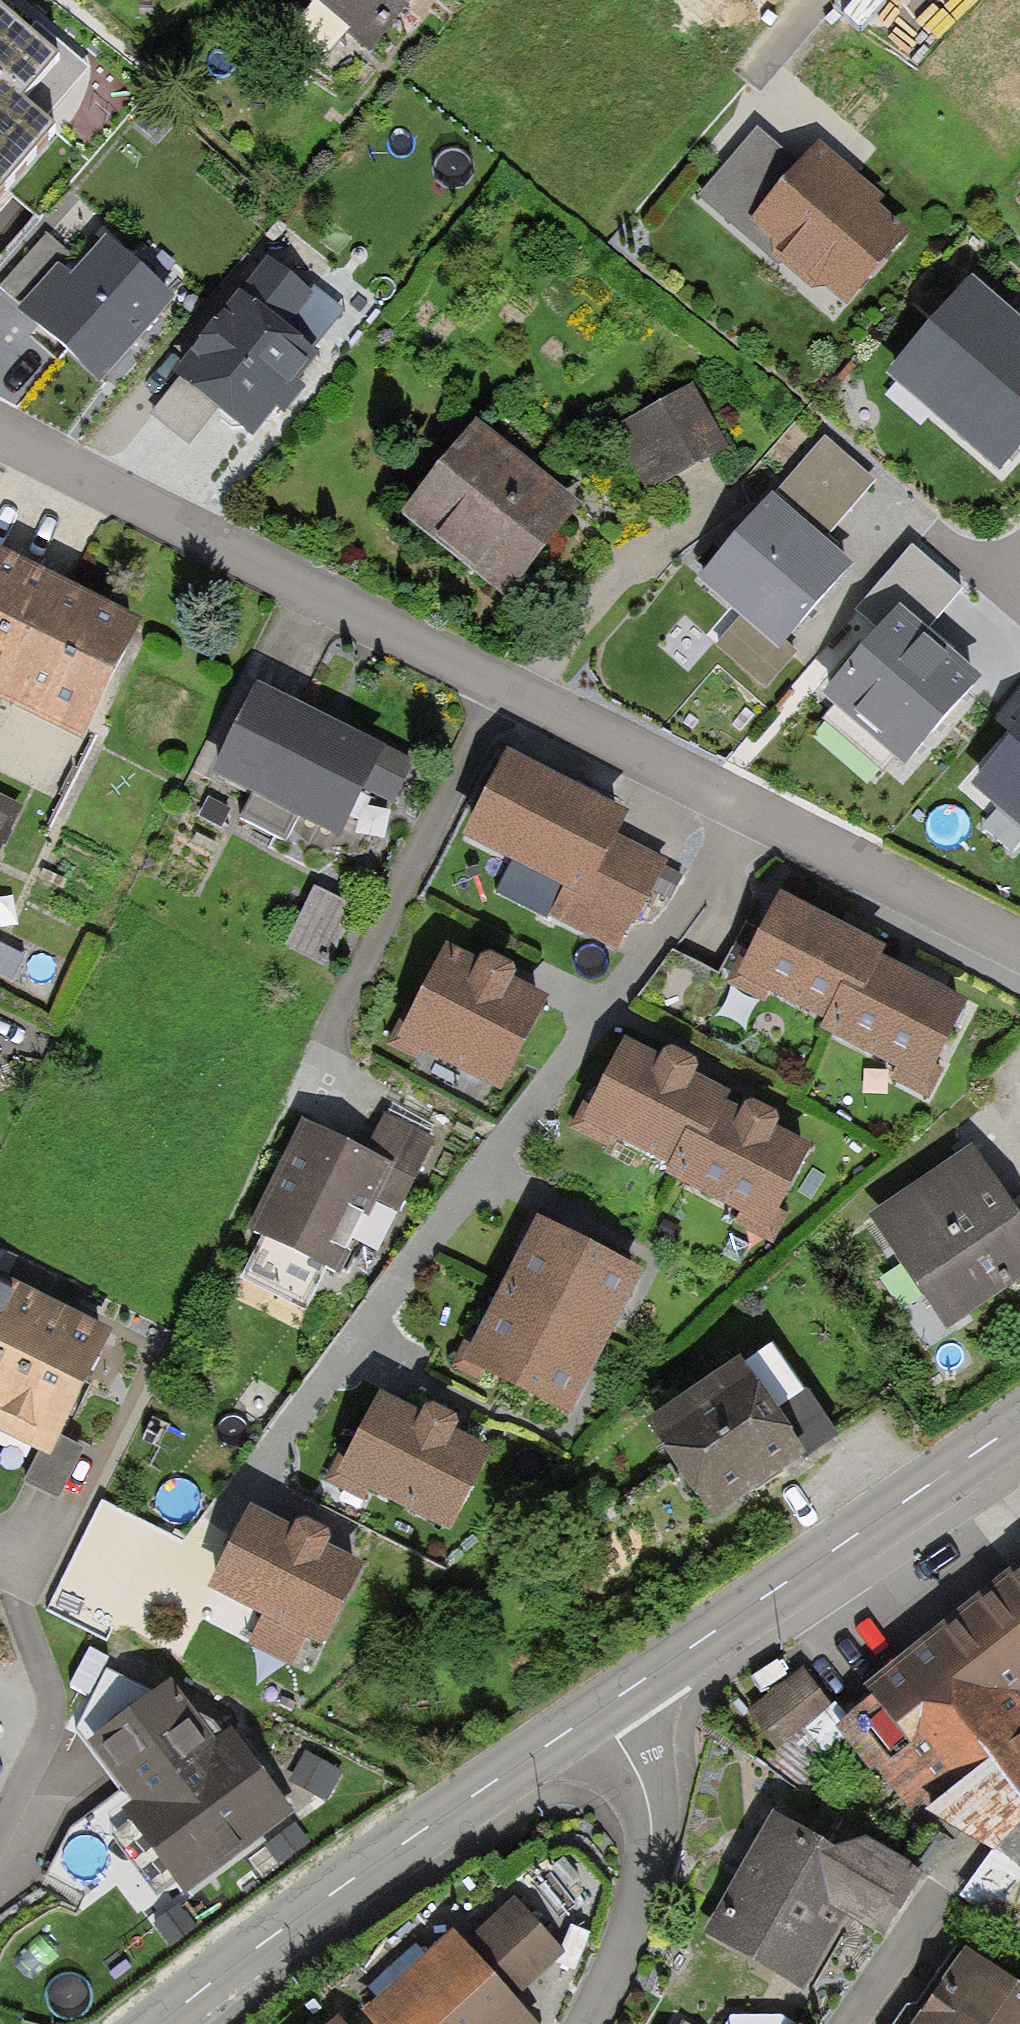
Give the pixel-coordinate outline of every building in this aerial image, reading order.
[(371,49),(415,0),(316,0),(371,49)] [(53,141),(44,134),(85,85),(44,51),(38,58),(0,26),(0,202),(53,141)] [(909,227),(880,202),(884,195),(852,167),(818,135),(796,160),(757,126),(699,195),(780,265),(783,261),(811,287),(827,284),(846,303),(909,227)] [(1,284),(20,302),(57,260),(70,271),(80,261),(46,232),(1,284)] [(20,302),(15,307),(99,379),(128,346),(174,294),(105,233),(80,261),(70,271),(57,260),(20,302)] [(317,295),(266,255),(174,374),(181,376),(152,412),(189,441),(218,406),(251,433),(289,388),(317,352),(289,330),(317,295)] [(967,271),(880,372),(998,472),(1019,446),(1019,317),(967,271)] [(690,386),(604,431),(637,495),(724,449),(690,386)] [(476,418),(399,512),(503,597),(580,503),(476,418)] [(877,481),(825,438),(783,487),(834,531),(877,481)] [(852,563),(773,496),(700,582),(742,617),(716,647),(767,689),(797,654),(784,643),(852,563)] [(964,589),(917,547),(861,608),(881,625),(816,698),(899,772),(983,678),(928,629),(964,589)] [(0,554),(0,705),(81,744),(140,623),(38,574),(0,554)] [(329,720),(259,686),(213,775),(252,794),(238,820),(271,837),(266,847),(318,874),(341,854),(363,865),(414,763),(329,720)] [(968,785),(1019,832),(1019,728),(968,785)] [(578,805),(492,760),(446,846),(549,900),(538,920),(607,956),(653,869),(602,842),(612,823),(578,805)] [(18,808),(0,800),(0,845),(18,808)] [(356,909),(314,888),(284,947),(327,968),(356,909)] [(845,929),(780,897),(752,952),(742,947),(724,984),(764,1004),(770,993),(828,1023),(820,1030),(894,1067),(889,1077),(930,1097),(943,1070),(933,1065),(965,1002),(898,968),(879,959),(884,948),(845,929)] [(507,993),(431,954),(381,1051),(483,1102),(532,1006),(507,993)] [(675,1085),(617,1057),(583,1128),(671,1171),(665,1184),(752,1226),(788,1152),(729,1123),(703,1111),(708,1101),(675,1085)] [(326,1134),(301,1122),(245,1231),(260,1238),(239,1279),(305,1312),(327,1270),(340,1277),(359,1239),(379,1249),(435,1139),(387,1115),(366,1155),(326,1134)] [(870,1221),(943,1333),(1019,1283),(1019,1218),(977,1151),(870,1221)] [(540,1222),(503,1294),(604,1344),(639,1272),(540,1222)] [(42,1450),(27,1480),(58,1495),(82,1448),(60,1437),(110,1334),(0,1280),(0,1430),(42,1450)] [(503,1294),(468,1366),(569,1415),(604,1344),(503,1294)] [(746,1361),(650,1422),(710,1515),(766,1479),(832,1437),(804,1392),(777,1410),(746,1361)] [(423,1412),(383,1390),(351,1450),(341,1445),(322,1481),(364,1503),(369,1492),(448,1534),(491,1454),(454,1434),(457,1428),(456,1420),(433,1408),(423,1412)] [(293,1529),(249,1508),(208,1588),(320,1645),(361,1566),(327,1549),(330,1543),(328,1533),(305,1523),(295,1525),(293,1529)] [(902,1663),(866,1691),(873,1699),(844,1720),(836,1726),(856,1751),(871,1770),(877,1767),(909,1811),(922,1802),(928,1810),(924,1814),(991,1851),(960,1897),(999,1918),(1019,1896),(1019,1699),(1017,1695),(1019,1693),(1019,1573),(902,1663)] [(807,1672),(747,1715),(777,1751),(767,1763),(818,1793),(856,1751),(836,1726),(844,1720),(807,1672)] [(183,1764),(178,1757),(74,1832),(51,1878),(81,1893),(108,1872),(148,1924),(294,1814),(261,1769),(230,1728),(183,1764)] [(302,1751),(287,1777),(328,1799),(342,1772),(302,1751)] [(837,1852),(774,1815),(708,1933),(806,1987),(846,1914),(874,1930),(910,1866),(867,1843),(837,1852)] [(454,1932),(361,2014),(370,2023),(536,2023),(516,2002),(568,1956),(513,1894),(460,1939),(454,1932)] [(958,1951),(919,2007),(906,2009),(896,2023),(1019,2023),(1019,1992),(958,1951)]
